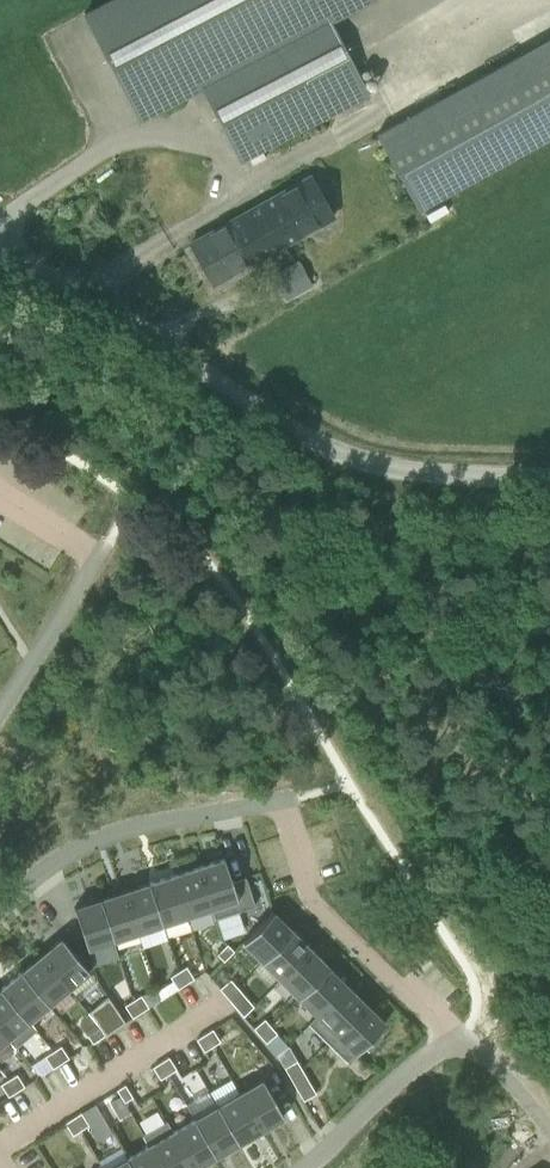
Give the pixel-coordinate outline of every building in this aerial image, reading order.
[(260,150),(261,149),(274,142),(275,144),(368,96),(330,22),(373,0),(110,0),(84,13),(139,121),(202,88),(239,161),(248,156),(260,150)] [(549,136),(549,38),(376,133),(418,210),(549,136)] [(260,150),(248,156),(252,164),(265,157),(261,149),(260,150)] [(334,215),(311,175),(190,242),(213,283),(334,215)] [(287,299),(313,283),(298,258),(272,274),(287,299)] [(224,858),(198,867),(215,919),(255,905),(246,877),(232,881),(224,858)] [(215,919),(198,867),(173,875),(187,916),(211,908),(214,919),(215,919)] [(187,916),(173,875),(149,883),(162,924),(187,916)] [(162,924),(149,883),(124,891),(137,932),(162,924)] [(137,932),(124,891),(100,899),(113,940),(137,932)] [(113,940),(100,899),(74,907),(87,948),(113,940)] [(273,949),(292,930),(273,911),(242,942),(262,961),(273,949)] [(280,979),(310,948),(292,930),(273,949),(262,961),(280,979)] [(61,937),(41,955),(68,988),(89,971),(61,937)] [(224,961),(234,950),(227,943),(217,954),(224,961)] [(310,986),(329,967),(310,948),(280,979),(298,997),(310,986)] [(68,988),(41,955),(21,971),(48,1004),(68,988)] [(186,966),(178,971),(186,983),(194,978),(186,966)] [(317,1016),(347,985),(329,967),(310,986),(298,997),(316,1015),(317,1016)] [(48,1004),(21,971),(0,988),(28,1021),(29,1021),(48,1004)] [(186,983),(178,971),(170,976),(178,988),(186,983)] [(231,979),(219,988),(221,990),(225,995),(237,986),(231,979)] [(343,1026),(366,1003),(347,985),(317,1016),(316,1015),(308,1023),(309,1024),(327,1042),(343,1026)] [(237,986),(225,995),(232,1003),(243,993),(237,986)] [(0,988),(0,1028),(8,1038),(7,1038),(15,1047),(36,1030),(29,1021),(28,1021),(0,988)] [(141,994),(133,1000),(140,1012),(149,1007),(141,994)] [(125,1022),(107,995),(88,1011),(99,1027),(105,1035),(125,1022)] [(140,1012),(133,1000),(125,1005),(132,1017),(140,1012)] [(368,1050),(382,1036),(377,1031),(385,1022),(366,1003),(343,1026),(327,1042),(347,1061),(363,1044),(368,1050)] [(267,1029),(271,1026),(264,1018),(253,1028),(260,1035),(267,1029)] [(266,1042),(277,1033),(271,1026),(267,1029),(260,1035),(266,1042)] [(92,1043),(105,1035),(99,1027),(87,1034),(92,1043)] [(0,1028),(0,1045),(7,1038),(8,1038),(0,1028)] [(220,1041),(212,1028),(204,1033),(206,1036),(212,1046),(220,1041)] [(206,1036),(204,1033),(196,1039),(204,1051),(212,1046),(206,1036)] [(61,1045),(53,1050),(61,1063),(69,1057),(61,1045)] [(61,1063),(53,1050),(45,1056),(53,1068),(61,1063)] [(176,1068),(169,1056),(160,1061),(163,1065),(168,1074),(176,1068)] [(301,1068),(297,1060),(284,1067),(289,1075),(299,1070),(301,1068)] [(163,1065),(160,1061),(152,1066),(160,1079),(168,1074),(163,1065)] [(316,1093),(301,1068),(299,1070),(289,1075),(303,1100),(316,1093)] [(17,1073),(8,1079),(16,1091),(24,1086),(17,1073)] [(16,1091),(8,1079),(0,1084),(8,1096),(16,1091)] [(284,1116),(262,1079),(239,1093),(251,1114),(260,1130),(284,1116)] [(133,1096),(125,1084),(117,1089),(121,1095),(124,1102),(133,1096)] [(251,1114),(239,1093),(216,1106),(221,1113),(238,1143),(260,1130),(251,1114)] [(121,1095),(109,1102),(118,1119),(130,1112),(124,1102),(121,1095)] [(221,1113),(216,1106),(194,1118),(216,1156),(238,1143),(221,1113)] [(89,1124),(81,1112),(73,1117),(74,1119),(80,1129),(89,1124)] [(74,1119),(73,1117),(65,1122),(73,1134),(80,1129),(74,1119)] [(194,1118),(172,1131),(171,1131),(175,1137),(192,1167),(195,1167),(216,1156),(194,1118)] [(175,1137),(171,1131),(172,1131),(167,1121),(142,1135),(148,1145),(149,1144),(163,1167),(192,1167),(175,1137)] [(149,1144),(148,1145),(126,1157),(133,1167),(163,1167),(149,1144)] [(126,1157),(108,1167),(133,1167),(126,1157)]
